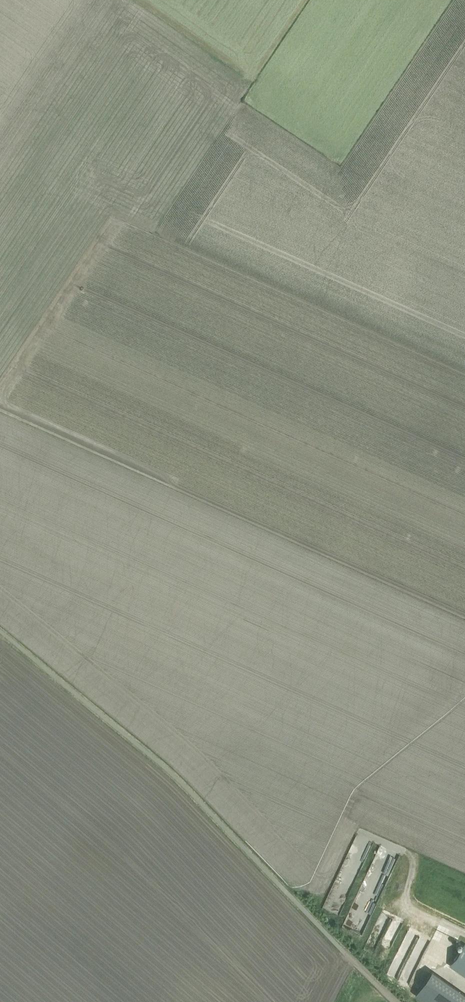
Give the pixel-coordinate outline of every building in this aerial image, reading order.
[(450,965),(464,976),(464,943),(450,965)]
